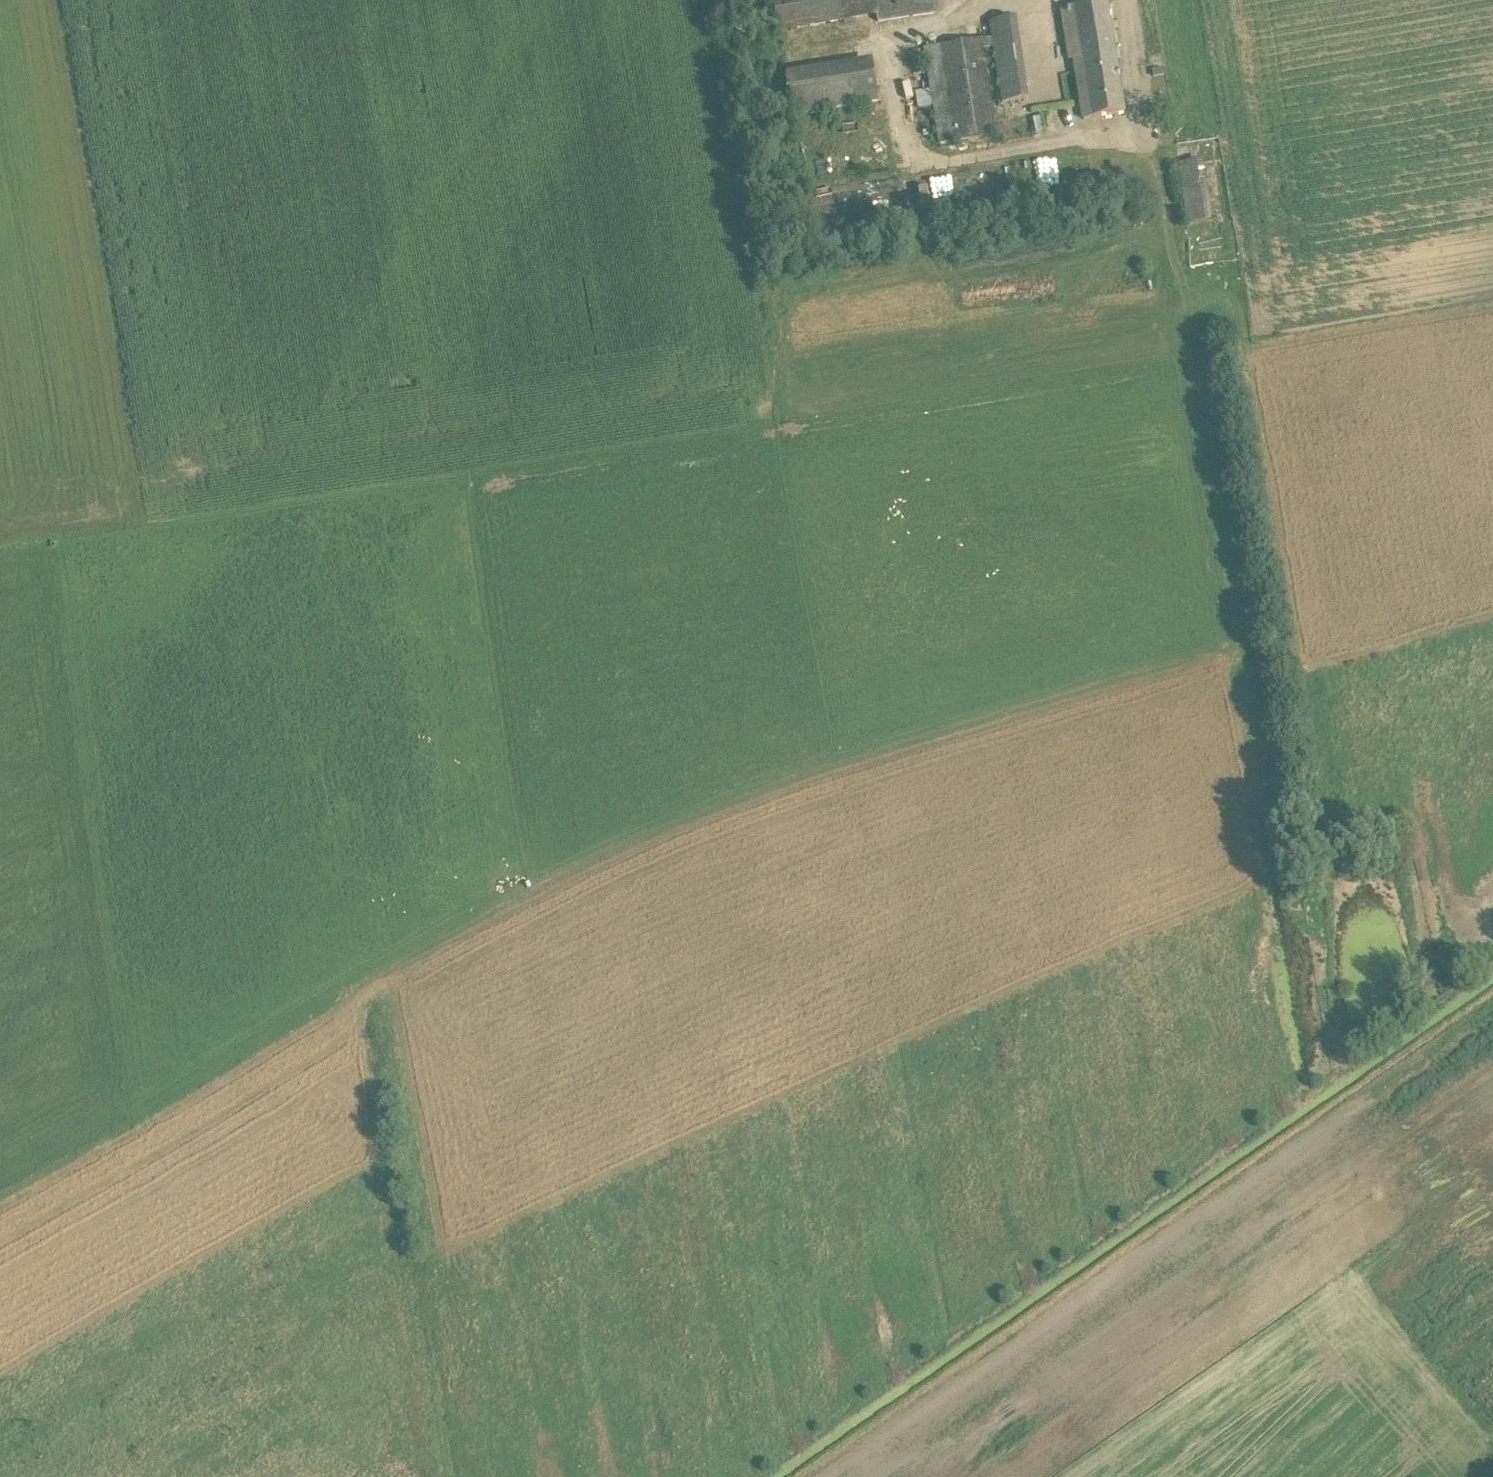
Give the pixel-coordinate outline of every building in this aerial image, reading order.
[(939,11),(937,0),(782,0),(786,29),(939,11)] [(1073,53),(1084,120),(1125,113),(1107,3),(1061,10),(1068,54),(1073,53)] [(1018,15),(990,20),(1003,101),(1031,96),(1018,15)] [(981,40),(923,49),(938,144),(995,135),(990,103),(989,94),(982,50),(981,40)] [(872,60),(787,74),(794,115),(878,101),(872,60)] [(1206,157),(1178,163),(1191,222),(1218,216),(1206,157)]
